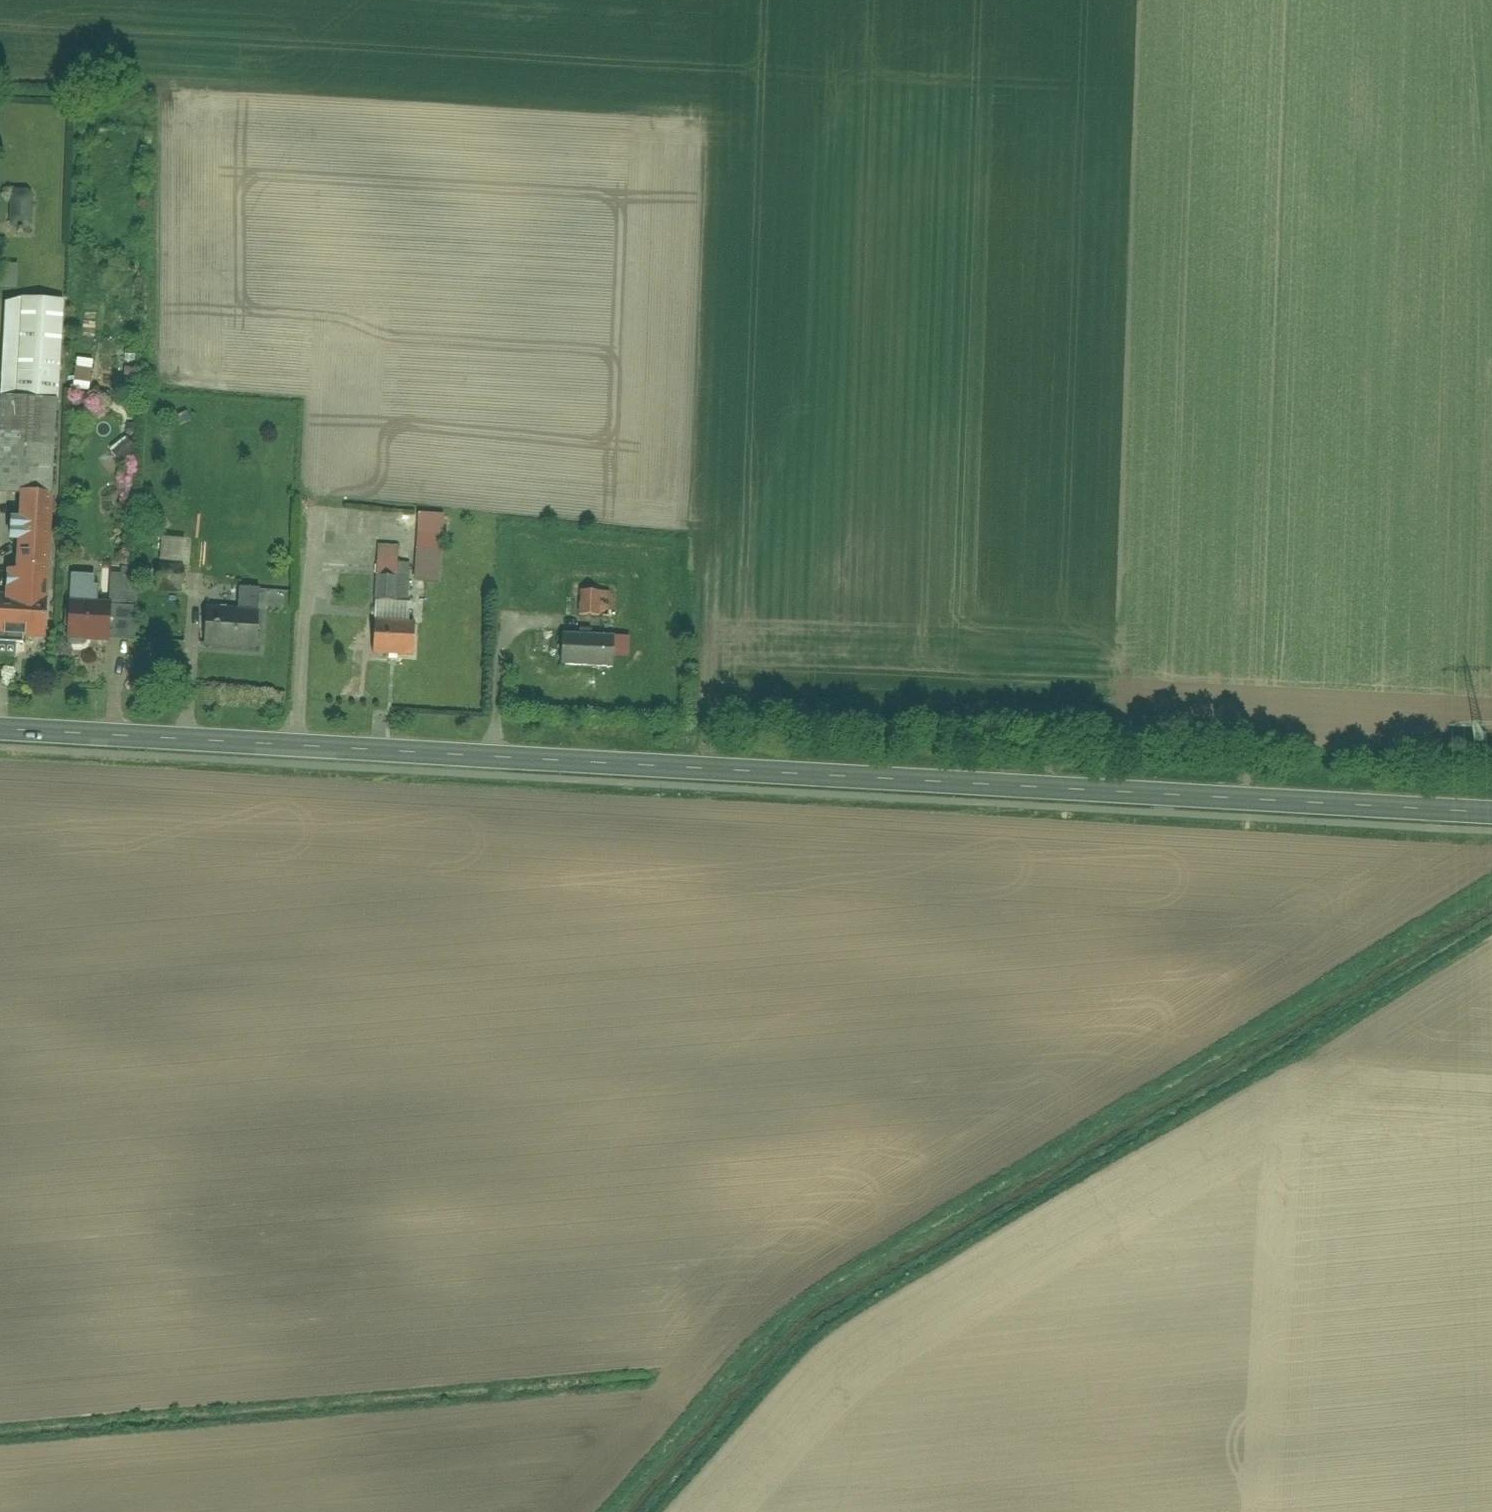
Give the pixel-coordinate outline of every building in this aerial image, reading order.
[(12,185),(7,190),(6,220),(10,224),(23,225),(27,220),(28,191),(23,186),(12,185)] [(42,639),(60,298),(3,295),(0,349),(0,484),(15,485),(14,515),(5,515),(3,539),(13,540),(11,568),(2,567),(0,592),(0,635),(42,639)] [(74,358),(72,388),(90,389),(91,359),(74,358)] [(437,581),(441,514),(416,512),(411,580),(437,581)] [(157,563),(179,564),(180,539),(158,538),(157,563)] [(405,600),(407,563),(395,563),(396,546),(376,545),(375,562),(373,599),(405,600)] [(95,573),(68,571),(63,638),(107,641),(110,600),(93,599),(95,573)] [(235,607),(205,605),(202,643),(254,646),(257,609),(255,609),(256,589),(237,587),(235,607)] [(607,617),(608,592),(579,590),(577,616),(607,617)] [(373,600),(372,620),(370,655),(410,657),(412,622),(407,621),(408,602),(373,600)] [(626,637),(560,632),(558,665),(609,668),(610,653),(625,654),(626,637)]
